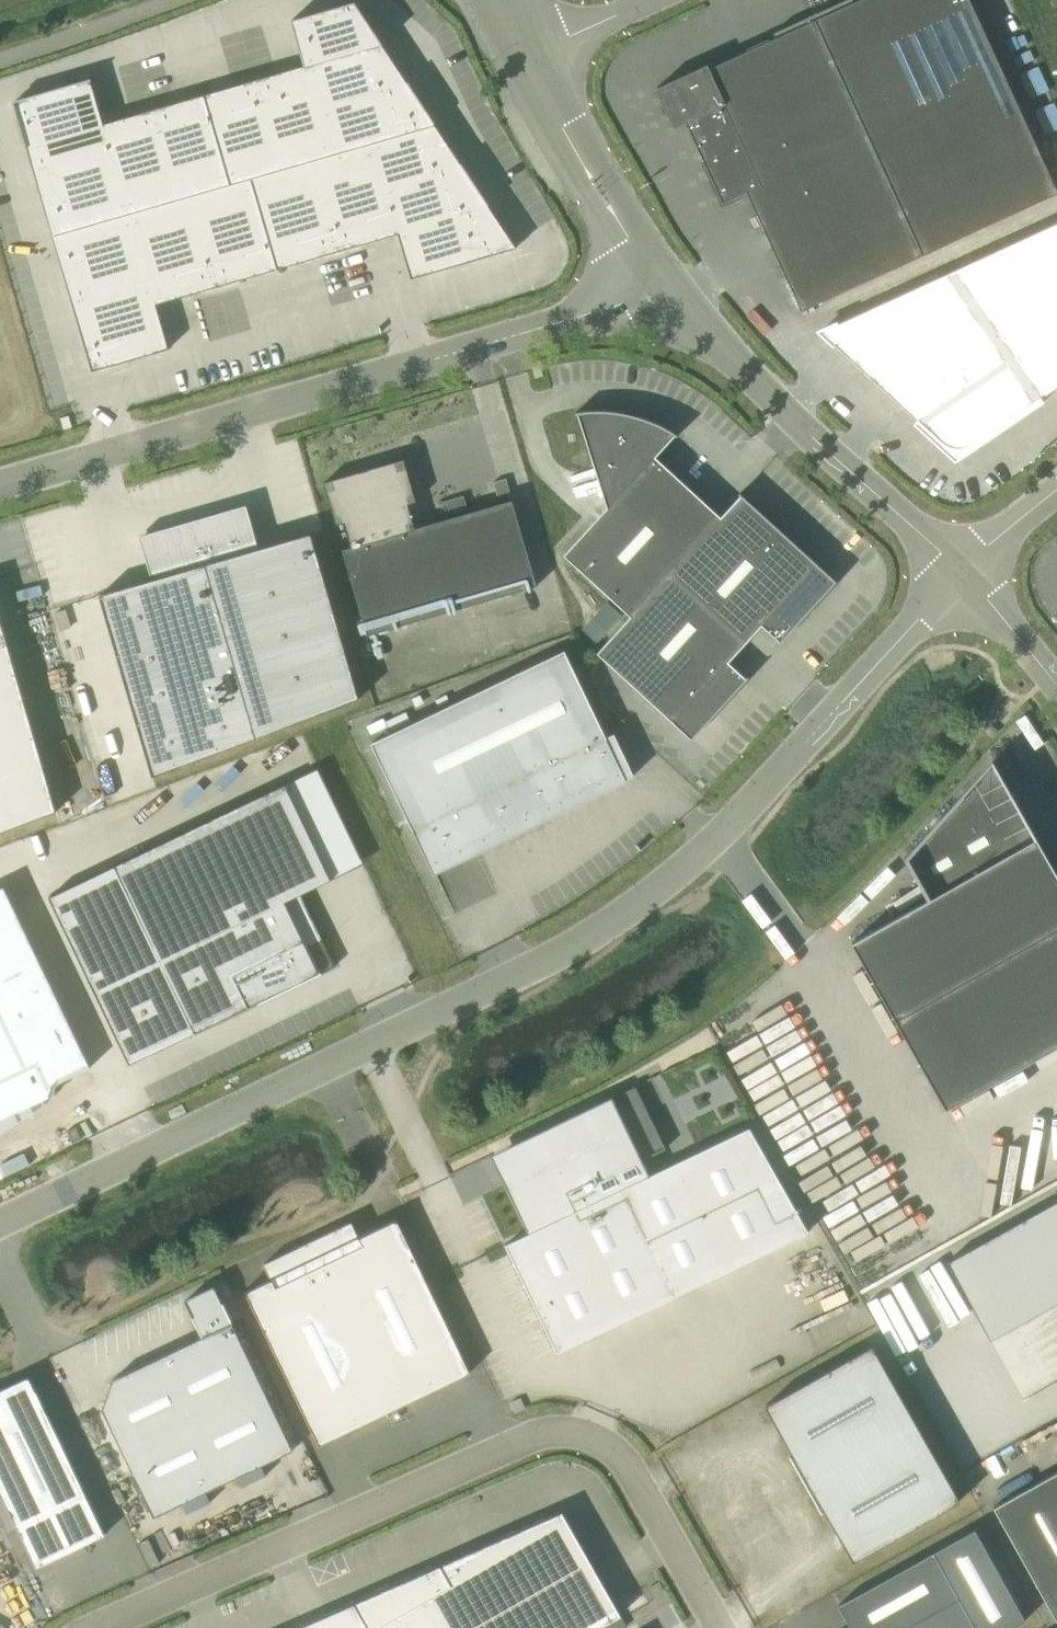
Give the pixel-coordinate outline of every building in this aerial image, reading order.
[(1056,190),(1056,185),(971,0),(858,0),(855,2),(854,0),(845,0),(813,15),(924,252),(1056,190)] [(14,101),(92,371),(170,348),(157,304),(398,234),(411,278),(518,247),(355,1),(292,20),(305,64),(105,123),(92,78),(14,101)] [(924,252),(813,15),(774,33),(776,38),(710,68),(708,64),(657,88),(675,127),(686,121),(705,162),(702,163),(722,207),(749,194),(802,310),(924,252)] [(818,331),(830,342),(828,343),(832,346),(833,345),(914,420),(911,423),(915,426),(917,423),(939,443),(942,446),(947,448),(949,449),(951,449),(954,450),(956,450),(959,450),(961,449),(964,449),(966,448),(968,447),(970,445),(973,444),(975,442),(1018,413),(1019,413),(1037,401),(1039,404),(1042,402),(1040,398),(1056,387),(1056,222),(836,323),(836,321),(832,323),(832,325),(818,331)] [(608,507),(564,554),(631,615),(669,573),(721,516),(656,456),(675,435),(677,436),(678,434),(664,426),(649,419),(633,414),(633,416),(632,421),(624,419),(624,414),(625,414),(625,412),(609,410),(592,410),(575,412),(576,414),(578,413),(608,507)] [(408,503),(417,501),(404,458),(324,482),(336,524),(345,522),(352,546),(343,549),(368,634),(537,585),(513,499),(415,527),(408,503)] [(499,498),(511,495),(506,479),(494,482),(499,498)] [(740,495),(721,516),(669,573),(745,643),(762,624),(780,640),(778,642),(780,643),(837,581),(836,579),(832,583),(817,564),(818,563),(740,492),(739,494),(740,495)] [(446,514),(468,508),(464,495),(443,501),(446,514)] [(163,532),(162,530),(140,536),(152,580),(99,595),(151,777),(360,698),(312,533),(259,549),(251,523),(249,524),(244,509),(225,514),(225,513),(203,520),(203,521),(163,532)] [(745,643),(669,573),(631,615),(598,652),(691,738),(689,739),(691,740),(749,677),(748,675),(746,677),(729,661),(745,643)] [(58,811),(0,613),(0,832),(58,811)] [(614,733),(607,737),(565,650),(371,742),(413,829),(435,873),(543,821),(542,819),(634,774),(614,733)] [(992,762),(964,793),(963,792),(904,857),(928,898),(852,941),(946,1108),(1056,1045),(1056,873),(1039,841),(1037,842),(992,762)] [(335,966),(323,939),(308,946),(286,901),(301,894),(332,879),(332,878),(286,783),(286,782),(114,865),(49,896),(129,1063),(195,1032),(277,992),(278,993),(306,980),(335,966)] [(0,887),(0,1121),(44,1099),(48,1096),(50,1085),(53,1081),(61,1077),(90,1063),(5,885),(0,887)] [(665,1148),(635,1085),(520,1140),(522,1144),(497,1156),(510,1182),(505,1184),(528,1232),(504,1243),(556,1352),(809,1231),(749,1126),(649,1174),(642,1159),(665,1148)] [(834,1157),(806,1170),(824,1210),(854,1196),(842,1171),(840,1172),(834,1157)] [(950,1260),(993,1338),(1056,1302),(1056,1200),(950,1260)] [(397,1217),(393,1218),(393,1220),(373,1230),(359,1236),(352,1221),(264,1263),(271,1278),(249,1289),(249,1288),(245,1289),(247,1294),(247,1293),(319,1444),(470,1372),(398,1221),(399,1221),(397,1217)] [(865,1286),(898,1271),(895,1264),(885,1269),(878,1253),(874,1255),(868,1244),(857,1249),(851,1235),(843,1239),(865,1286)] [(294,1449),(215,1286),(186,1300),(202,1336),(113,1379),(103,1408),(154,1516),(294,1449)] [(792,1458),(791,1455),(789,1456),(822,1513),(823,1513),(822,1510),(824,1509),(853,1560),(960,1500),(872,1344),(765,1405),(794,1456),(792,1458)] [(8,1403),(2,1389),(0,1389),(0,1488),(18,1527),(37,1566),(105,1534),(86,1494),(36,1390),(8,1403)] [(519,1398),(517,1399),(508,1403),(513,1414),(523,1409),(524,1408),(519,1398)] [(760,1509),(801,1488),(779,1447),(738,1468),(760,1509)] [(994,1506),(1056,1620),(1056,1471),(994,1506)] [(725,1565),(765,1543),(739,1496),(719,1507),(715,1499),(695,1510),(725,1565)] [(621,1614),(562,1510),(294,1627),(596,1627),(621,1614)] [(933,1551),(838,1604),(852,1627),(1010,1627),(1025,1620),(974,1529),(933,1551)]
